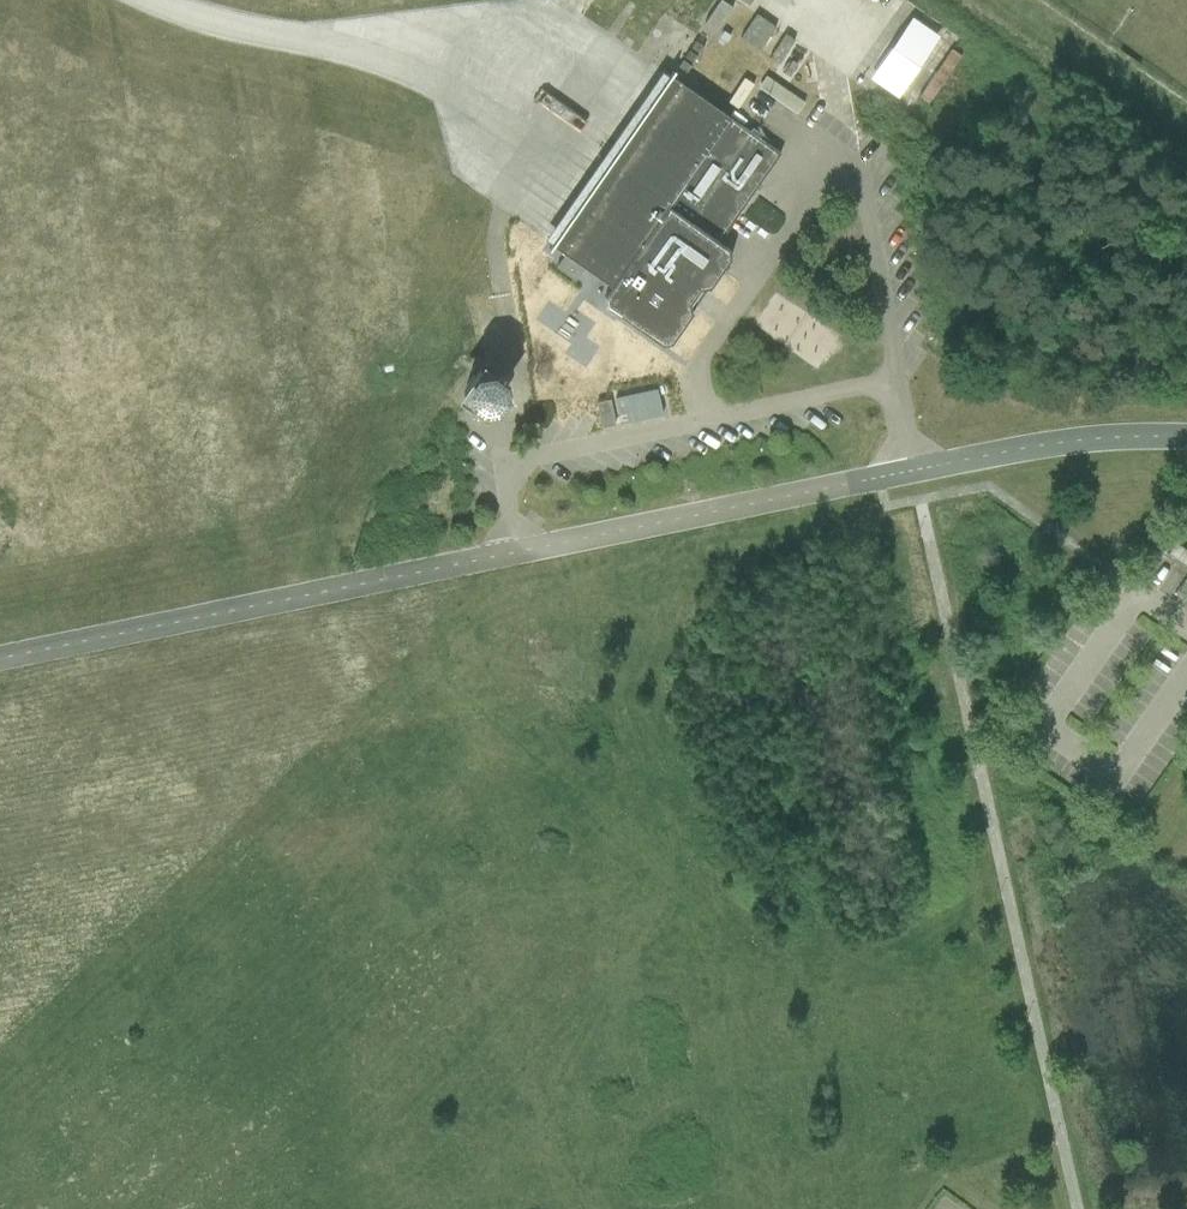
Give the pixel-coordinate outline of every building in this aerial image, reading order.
[(722,0),(721,0),(705,23),(717,31),(733,7),(722,0)] [(959,38),(935,21),(908,59),(934,76),(921,94),(929,100),(961,53),(953,47),(959,38)] [(705,47),(696,41),(691,48),(700,54),(701,53),(705,47)] [(689,50),(685,57),(693,63),(698,56),(689,50)] [(678,66),(687,72),(692,66),(683,60),(678,66)] [(730,249),(719,242),(738,214),(753,193),(781,153),(770,146),(749,131),(748,130),(733,120),(680,83),(672,77),(675,72),(674,71),(673,73),(670,76),(552,245),(549,250),(550,251),(554,247),(562,252),(563,253),(565,254),(581,265),(600,279),(601,279),(612,287),(605,297),(605,306),(619,316),(662,345),(672,344),(692,314),(691,305),(689,304),(699,288),(701,290),(710,288),(723,271),(725,268),(730,249)] [(761,84),(799,111),(804,103),(766,77),(761,84)] [(897,78),(885,96),(908,112),(921,94),(897,78)] [(480,371),(463,394),(484,409),(485,409),(494,407),(496,407),(503,397),(501,385),(496,382),(480,371)] [(615,399),(621,424),(663,415),(657,389),(615,399)] [(597,403),(599,409),(603,427),(615,425),(610,400),(597,403)] [(1176,542),(1168,553),(1186,566),(1186,550),(1176,542)]
